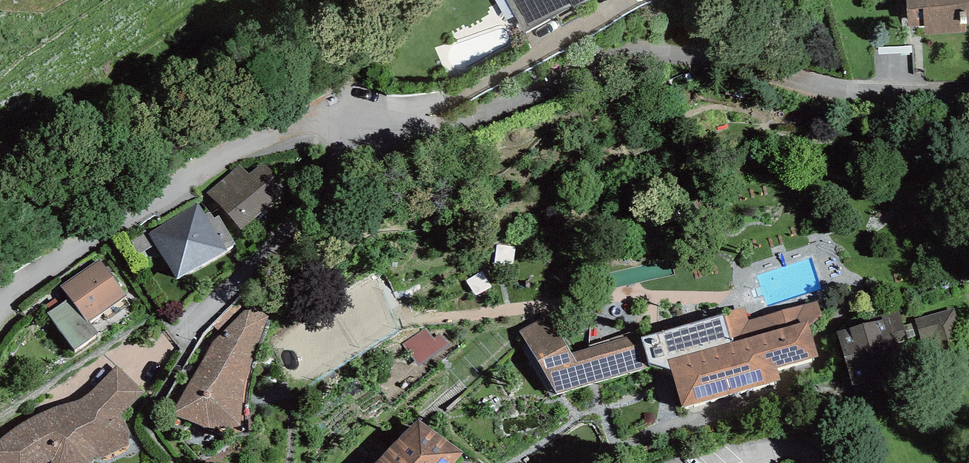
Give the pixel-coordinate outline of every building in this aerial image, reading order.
[(524,33),(573,6),(574,8),(588,0),(506,0),(524,33)] [(908,26),(924,25),(924,28),(925,35),(966,33),(966,26),(968,25),(968,0),(907,0),(908,26)] [(208,193),(241,229),(289,186),(265,159),(249,174),(240,164),(208,193)] [(198,203),(148,233),(177,280),(227,250),(226,248),(236,243),(219,216),(214,219),(210,212),(205,214),(198,203)] [(100,258),(60,285),(65,292),(69,298),(50,311),(47,313),(74,350),(98,332),(89,320),(126,296),(100,258)] [(46,305),(50,311),(69,298),(65,292),(46,305)] [(213,325),(222,333),(248,305),(240,297),(213,325)] [(819,356),(810,327),(822,316),(818,301),(748,320),(745,308),(724,313),(641,337),(648,363),(671,368),(682,407),(781,380),(777,368),(819,356)] [(212,344),(171,415),(203,427),(210,428),(240,426),(242,405),(245,383),(253,357),(269,315),(248,305),(222,333),(212,344)] [(955,307),(915,318),(925,356),(965,345),(955,307)] [(877,315),(878,320),(882,319),(888,341),(906,336),(898,309),(877,315)] [(550,316),(519,330),(557,394),(650,366),(648,363),(641,337),(640,332),(571,353),(550,316)] [(837,331),(852,386),(897,373),(888,341),(882,319),(878,320),(837,331)] [(410,355),(419,367),(449,345),(441,334),(434,339),(426,328),(402,345),(410,355)] [(0,438),(0,462),(46,462),(50,460),(51,462),(92,462),(94,460),(96,457),(100,459),(128,446),(129,438),(129,432),(121,414),(143,392),(117,364),(102,381),(91,391),(81,398),(70,402),(57,407),(37,415),(21,422),(1,437),(0,438)] [(375,462),(455,462),(464,452),(419,418),(375,462)]
